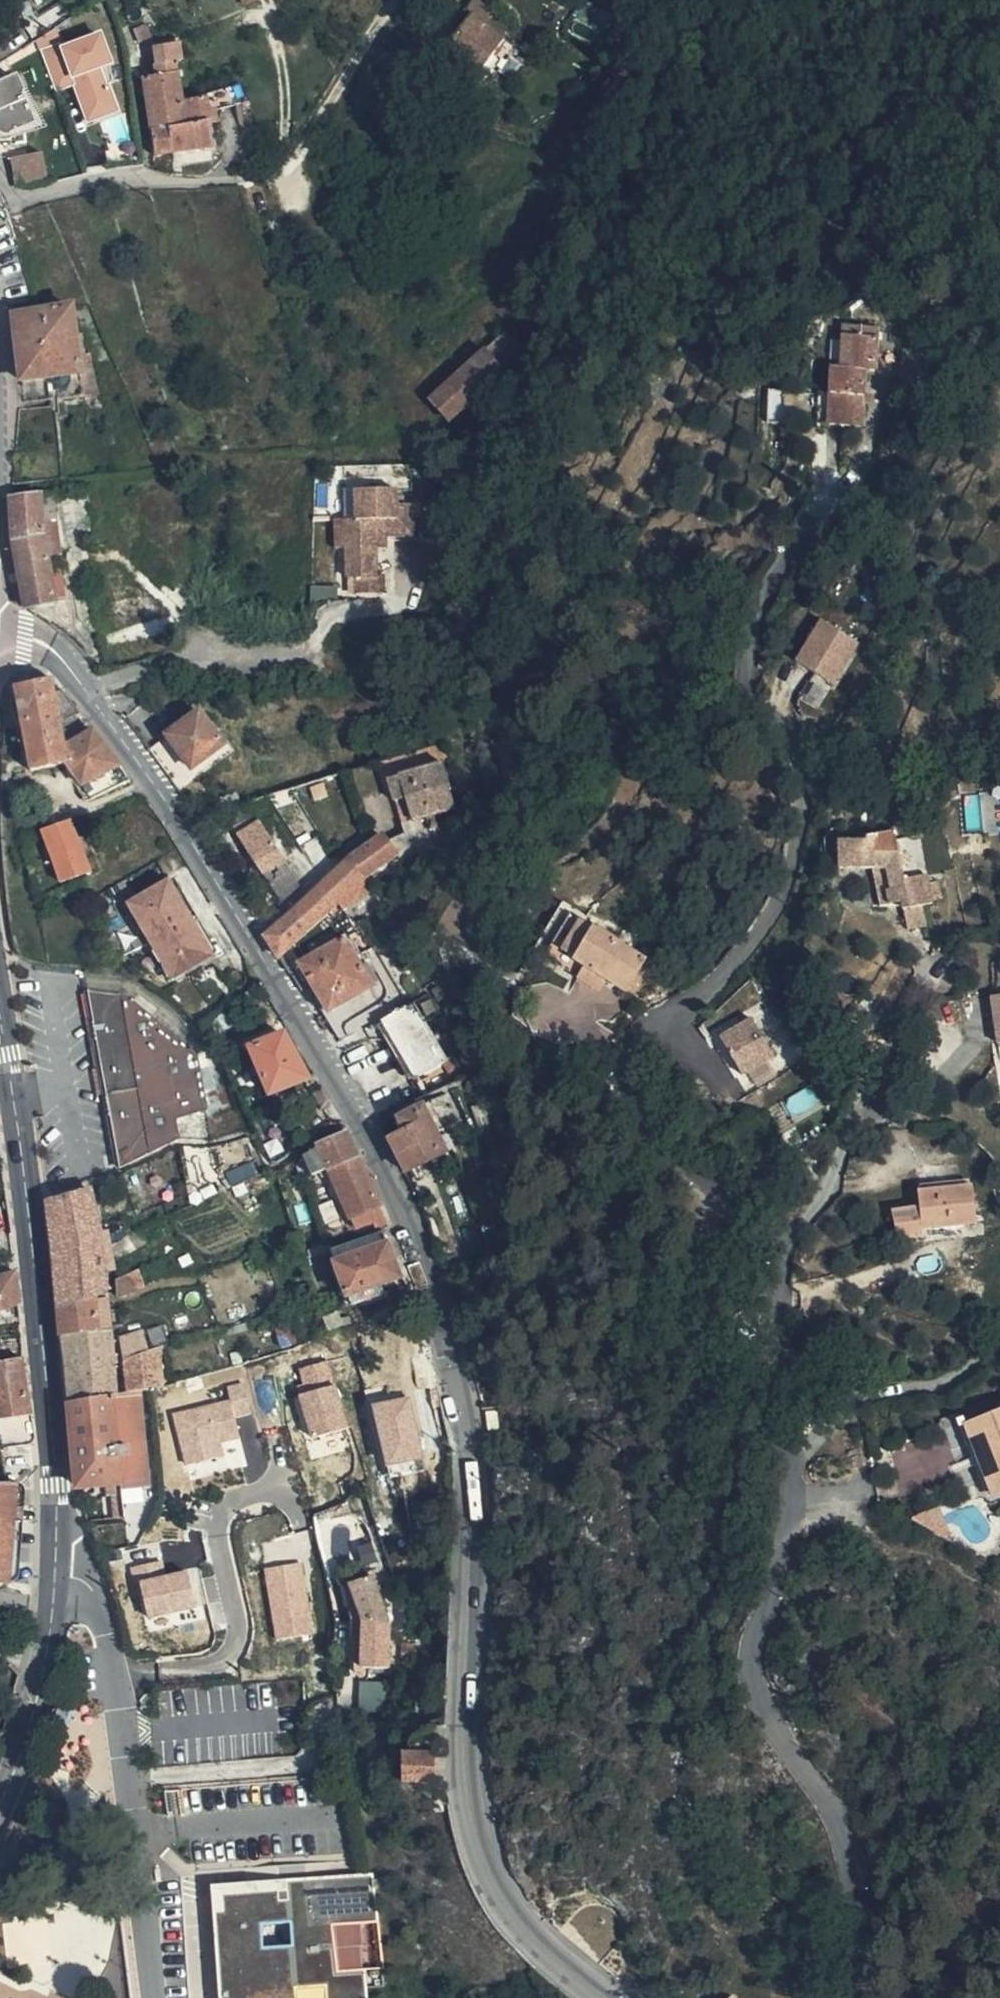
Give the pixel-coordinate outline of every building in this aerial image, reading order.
[(480,68),(497,47),(516,23),(500,10),(507,0),(483,0),(460,31),(481,49),(472,61),(480,68)] [(497,47),(480,68),(488,74),(499,60),(494,56),(519,25),(516,23),(497,47)] [(113,61),(102,31),(63,44),(62,42),(45,48),(59,86),(76,80),(90,118),(119,108),(110,83),(108,83),(102,65),(113,61)] [(157,151),(175,150),(170,103),(181,100),(180,72),(188,71),(183,41),(162,43),(165,73),(147,77),(157,151)] [(11,134),(51,119),(28,65),(0,79),(0,106),(11,134)] [(266,97),(265,88),(258,74),(228,77),(222,79),(207,99),(209,117),(234,100),(266,97)] [(212,146),(209,117),(207,99),(181,100),(170,103),(175,150),(212,146)] [(49,174),(44,150),(12,155),(18,183),(49,174)] [(83,298),(50,302),(24,305),(35,393),(93,386),(93,377),(90,345),(87,326),(83,298)] [(888,325),(853,324),(851,367),(843,367),(842,391),(830,391),(828,424),(874,426),(876,369),(885,369),(888,325)] [(93,325),(87,326),(90,345),(96,344),(93,325)] [(534,339),(523,326),(515,333),(526,345),(534,339)] [(463,416),(543,351),(534,339),(526,345),(515,333),(446,393),(463,416)] [(679,370),(664,365),(658,382),(672,387),(679,370)] [(386,571),(386,542),(387,513),(408,513),(408,529),(424,529),(425,498),(409,497),(410,484),(369,483),(369,513),(359,513),(358,541),(358,572),(365,573),(364,587),(393,587),(394,571),(386,571)] [(369,513),(369,483),(360,483),(359,513),(369,513)] [(53,500),(12,504),(12,545),(15,562),(25,615),(54,611),(54,606),(48,579),(47,564),(52,564),(61,564),(53,500)] [(348,540),(358,541),(359,513),(347,513),(348,540)] [(387,513),(386,542),(397,542),(397,529),(408,529),(408,513),(387,513)] [(48,579),(54,606),(61,606),(60,577),(53,578),(48,579)] [(868,636),(831,614),(807,654),(842,676),(868,636)] [(82,711),(66,689),(59,690),(56,676),(15,684),(33,771),(69,763),(88,796),(129,779),(95,728),(69,744),(63,719),(82,711)] [(205,708),(169,734),(193,766),(228,740),(205,708)] [(417,794),(423,816),(467,804),(454,758),(397,774),(405,798),(417,794)] [(411,819),(423,816),(417,794),(405,798),(411,819)] [(293,853),(270,816),(247,829),(269,866),(293,853)] [(66,882),(94,871),(74,818),(46,829),(66,882)] [(868,829),(846,830),(845,858),(879,857),(885,895),(910,894),(913,917),(934,913),(930,892),(939,891),(934,863),(909,868),(901,819),(871,824),(868,829)] [(443,829),(450,822),(413,830),(399,840),(408,853),(398,861),(404,872),(420,863),(443,853),(452,847),(443,829)] [(408,853),(399,840),(396,835),(364,853),(360,857),(381,887),(404,872),(398,861),(408,853)] [(381,887),(360,857),(341,873),(327,885),(342,906),(347,902),(354,897),(356,899),(361,895),(359,893),(369,885),(374,892),(381,887)] [(165,943),(181,972),(220,947),(177,874),(138,899),(157,930),(144,938),(147,944),(141,947),(145,953),(165,943)] [(322,889),(303,905),(319,925),(333,914),(342,906),(327,885),(322,889)] [(589,906),(576,900),(548,949),(613,987),(621,977),(641,989),(661,956),(585,913),(589,906)] [(303,905),(273,928),(286,949),(296,942),(308,933),(319,925),(303,905)] [(433,1091),(487,1070),(437,987),(415,1000),(366,929),(350,938),(333,914),(319,925),(308,933),(296,942),(353,1033),(348,1036),(354,1048),(380,1035),(401,1038),(411,1055),(433,1091)] [(138,986),(98,982),(127,1159),(190,1143),(189,1130),(214,1106),(206,1046),(138,986)] [(755,1013),(722,1030),(745,1073),(777,1056),(755,1013)] [(256,1046),(277,1091),(313,1075),(290,1030),(270,1039),(256,1046)] [(417,1100),(403,1105),(408,1125),(396,1129),(411,1164),(452,1146),(432,1099),(418,1104),(417,1100)] [(362,1142),(355,1127),(326,1141),(328,1144),(336,1163),(337,1162),(365,1149),(362,1142)] [(336,1163),(328,1144),(311,1151),(317,1170),(324,1167),(336,1163)] [(372,1168),(365,1149),(337,1162),(336,1163),(352,1199),(355,1208),(384,1196),(372,1168)] [(352,1199),(336,1163),(324,1167),(328,1178),(331,1177),(338,1195),(339,1195),(342,1203),(352,1199)] [(314,1194),(318,1203),(338,1195),(331,1177),(328,1178),(321,1181),(325,1190),(314,1194)] [(918,1201),(921,1218),(976,1214),(974,1180),(919,1183),(920,1201),(918,1201)] [(321,1181),(311,1185),(314,1194),(325,1190),(321,1181)] [(115,1263),(111,1238),(108,1240),(100,1182),(57,1197),(70,1301),(101,1289),(109,1286),(108,1280),(108,1265),(115,1263)] [(385,1199),(384,1196),(355,1208),(360,1219),(389,1208),(385,1199)] [(921,1226),(921,1218),(918,1201),(895,1202),(897,1228),(921,1226)] [(151,1235),(145,1221),(124,1231),(131,1244),(151,1235)] [(385,1229),(335,1249),(353,1295),(386,1283),(381,1273),(399,1265),(385,1229)] [(165,1265),(161,1256),(149,1261),(119,1276),(121,1292),(156,1275),(155,1270),(165,1265)] [(3,1297),(29,1289),(23,1259),(0,1266),(0,1299),(3,1297)] [(109,1290),(109,1286),(101,1289),(102,1299),(111,1296),(109,1290)] [(71,1310),(74,1330),(105,1326),(104,1319),(115,1316),(111,1296),(102,1299),(101,1289),(70,1301),(71,1310)] [(105,1326),(117,1325),(115,1316),(104,1319),(105,1326)] [(252,1317),(233,1323),(234,1329),(253,1323),(252,1317)] [(301,1344),(307,1342),(300,1320),(291,1323),(296,1342),(300,1340),(301,1344)] [(95,1394),(129,1389),(117,1326),(117,1325),(105,1326),(74,1330),(78,1365),(81,1396),(95,1394)] [(128,1334),(139,1386),(148,1384),(177,1377),(167,1341),(156,1345),(151,1325),(128,1334)] [(34,1349),(1,1350),(0,1350),(0,1376),(37,1377),(34,1357),(34,1349)] [(349,1423),(329,1359),(302,1368),(310,1391),(302,1394),(315,1434),(349,1423)] [(37,1377),(0,1376),(0,1379),(3,1402),(9,1466),(1,1469),(32,1467),(36,1463),(31,1435),(46,1436),(41,1404),(37,1377)] [(236,1413),(252,1409),(245,1381),(230,1385),(232,1397),(174,1411),(187,1463),(227,1453),(223,1439),(241,1435),(236,1413)] [(497,1381),(485,1384),(488,1396),(500,1394),(497,1381)] [(148,1384),(139,1386),(136,1387),(129,1389),(95,1394),(81,1396),(82,1407),(91,1480),(116,1478),(118,1491),(124,1491),(126,1517),(137,1516),(133,1483),(159,1480),(148,1384)] [(967,1418),(993,1487),(999,1485),(999,1405),(967,1418)] [(36,1463),(32,1467),(1,1469),(0,1469),(0,1502),(23,1500),(25,1473),(37,1473),(36,1463)] [(23,1500),(0,1502),(0,1571),(1,1574),(6,1576),(12,1576),(19,1570),(20,1536),(23,1500)] [(916,1508),(938,1503),(937,1500),(916,1508)] [(925,1524),(938,1531),(947,1526),(938,1503),(916,1508),(909,1510),(925,1524)] [(317,1631),(306,1560),(267,1566),(278,1637),(317,1631)] [(358,1615),(357,1660),(391,1660),(391,1607),(378,1568),(352,1577),(358,1615)] [(189,1570),(144,1580),(153,1615),(197,1605),(189,1570)] [(406,1773),(418,1774),(434,1774),(434,1745),(415,1745),(407,1745),(406,1773)] [(212,1878),(220,1997),(381,1997),(372,1867),(212,1878)]
